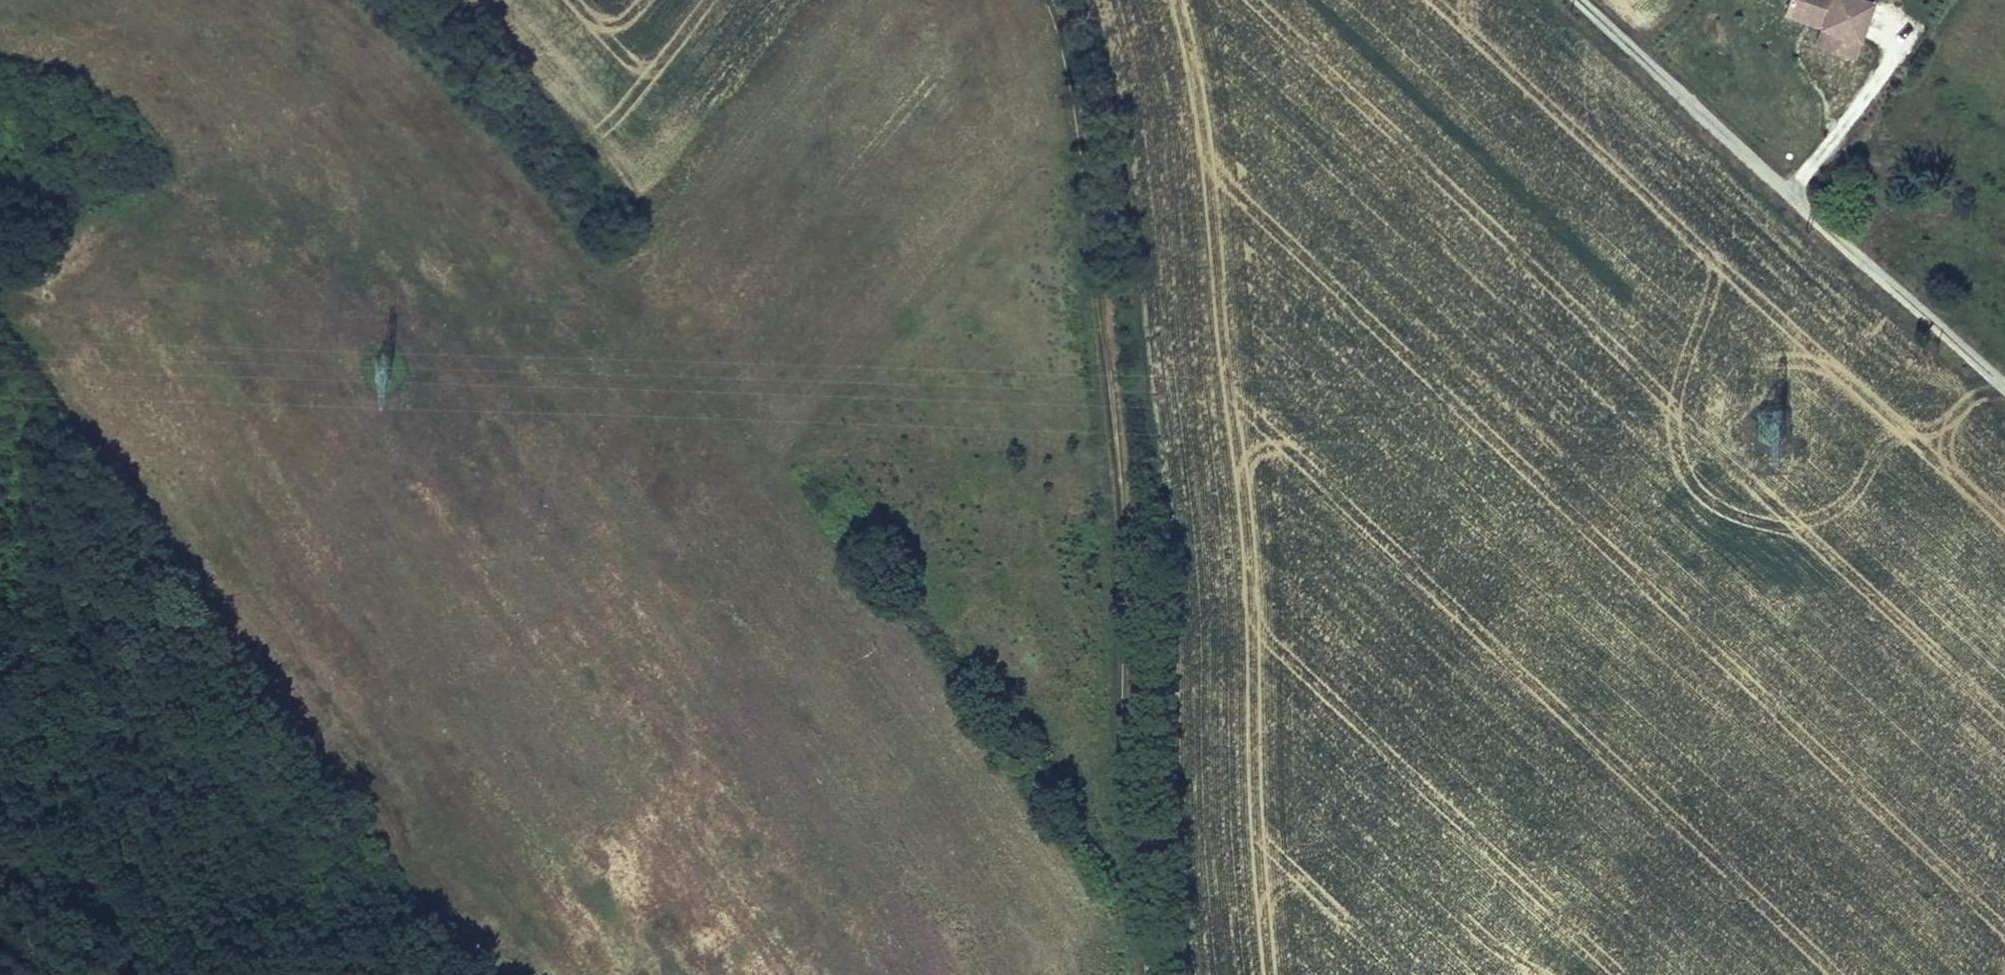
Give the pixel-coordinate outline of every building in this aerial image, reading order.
[(1829,0),(1788,0),(1784,10),(1821,22),(1829,0)] [(1855,55),(1873,0),(1829,0),(1821,22),(1815,42),(1855,55)]
